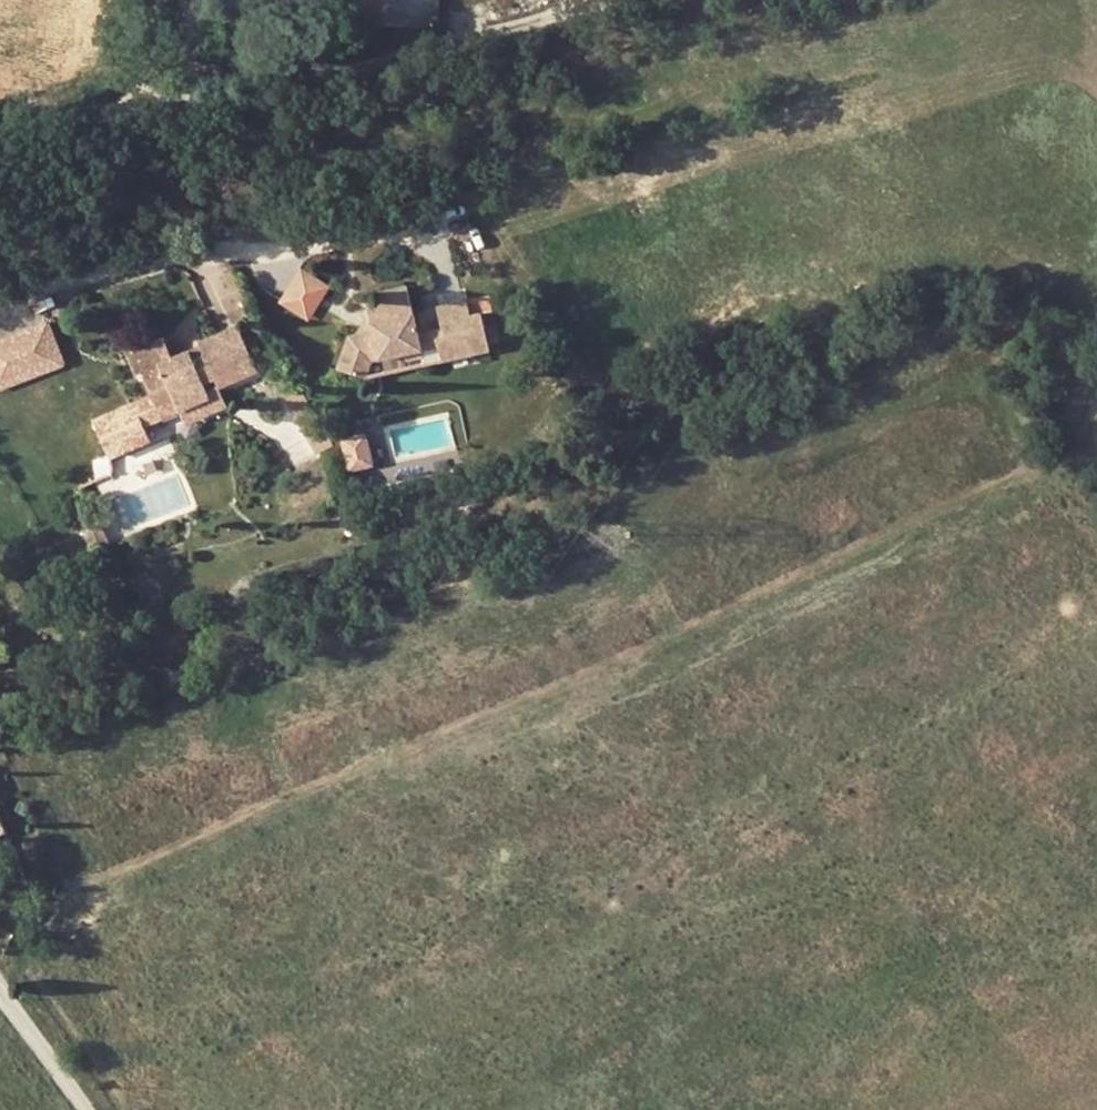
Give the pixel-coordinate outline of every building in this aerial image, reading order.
[(358,25),(384,27),(384,22),(383,12),(427,14),(435,15),(437,0),(360,0),(358,25)] [(384,22),(426,26),(427,14),(383,12),(384,22)] [(302,265),(281,302),(312,320),(333,283),(302,265)] [(362,333),(352,332),(341,367),(365,375),(370,361),(406,353),(407,360),(426,355),(421,333),(411,286),(383,291),(384,300),(369,303),(372,321),(362,333)] [(441,336),(445,358),(493,347),(485,311),(473,313),(470,297),(443,304),(447,327),(449,333),(441,336)] [(68,363),(50,317),(0,336),(0,389),(68,363)] [(196,342),(198,345),(203,352),(191,357),(188,350),(169,358),(160,337),(125,351),(135,375),(141,374),(158,413),(174,405),(206,393),(199,379),(212,375),(216,383),(254,369),(235,324),(196,342)] [(449,333),(447,327),(421,333),(426,355),(428,362),(445,358),(441,336),(449,333)] [(184,423),(225,408),(216,383),(212,375),(199,379),(206,393),(174,405),(184,423)] [(340,438),(349,467),(375,459),(366,429),(340,438)]
